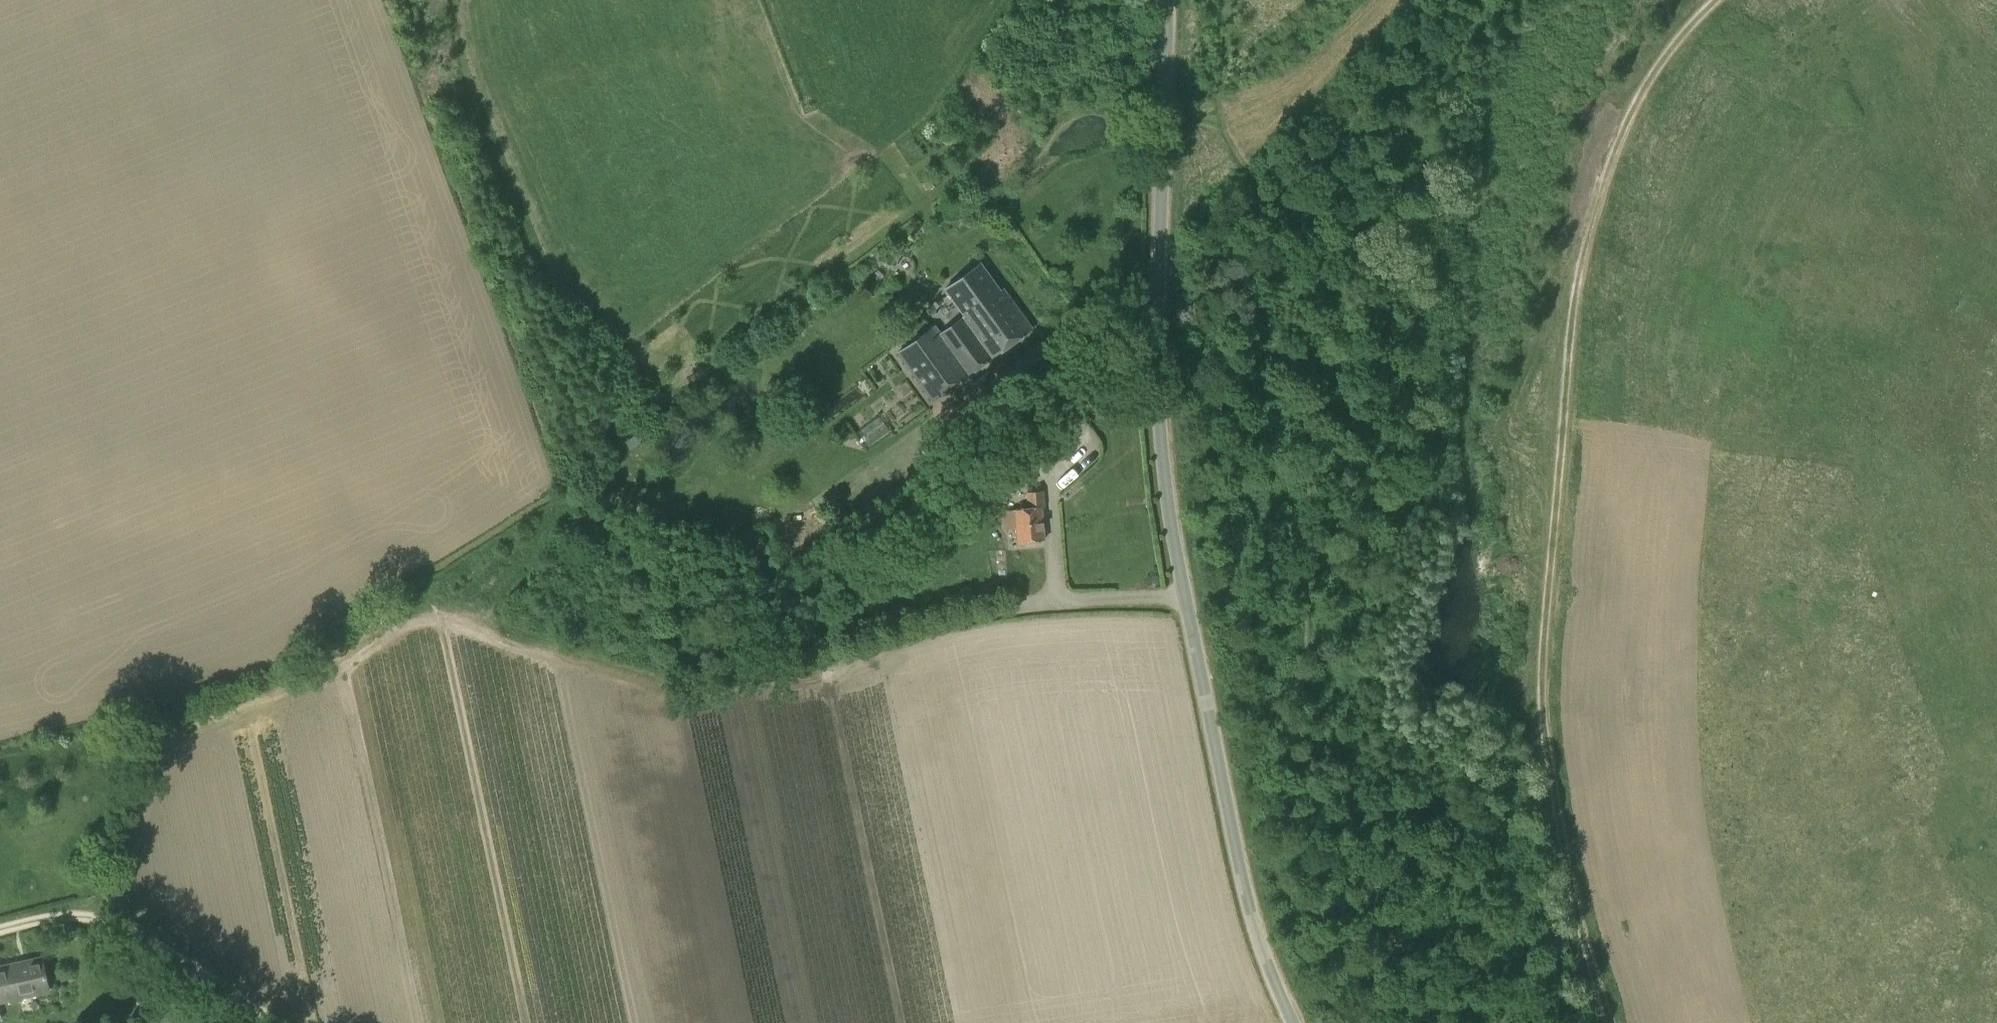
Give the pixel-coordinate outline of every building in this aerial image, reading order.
[(1001,290),(981,263),(946,287),(966,315),(941,333),(936,325),(900,350),(934,398),(1032,329),(1003,288),(1001,290)] [(1029,507),(1017,508),(1001,510),(1003,529),(1018,528),(1019,540),(1044,538),(1042,507),(1044,507),(1043,491),(1028,492),(1029,507)] [(49,988),(41,955),(0,964),(0,999),(49,988)]
